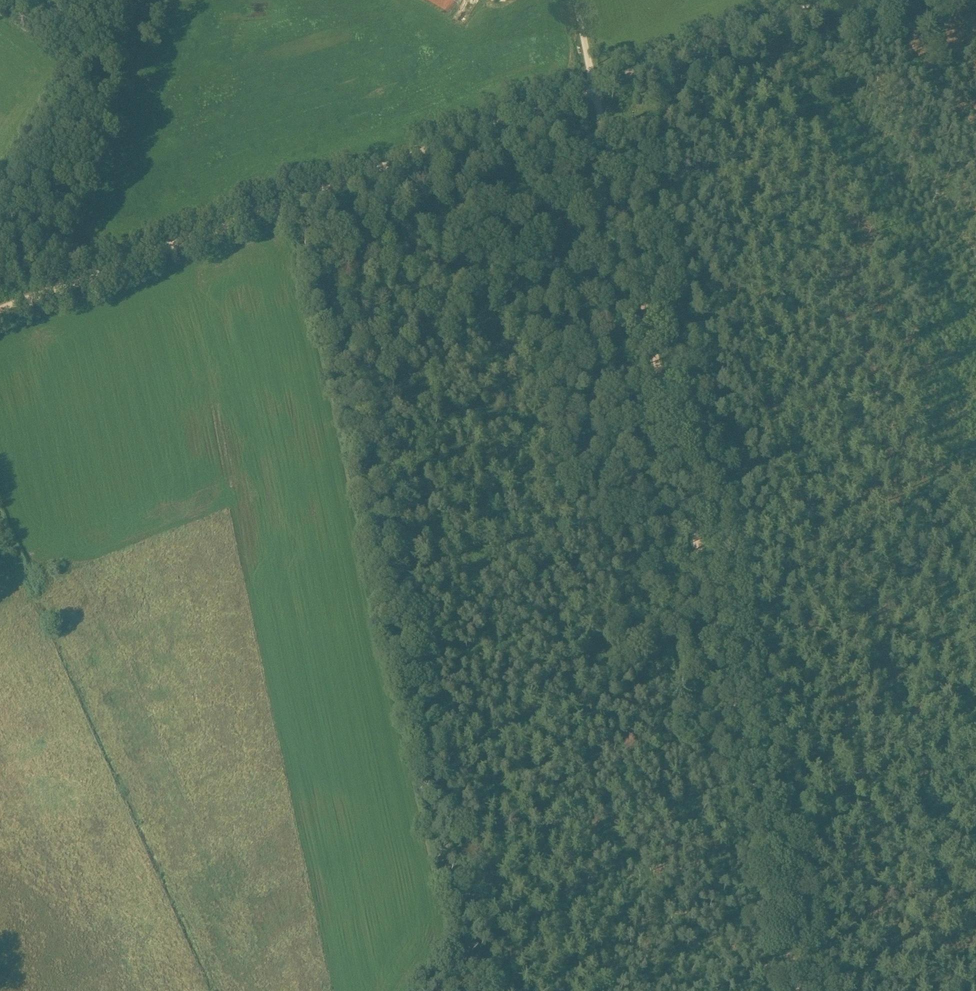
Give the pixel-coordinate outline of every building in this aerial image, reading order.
[(450,11),(456,0),(431,0),(450,11)]
